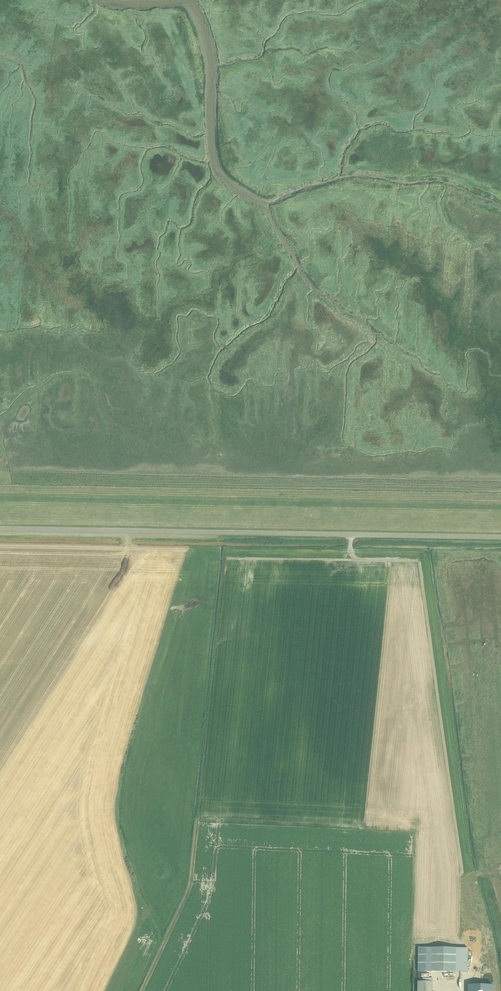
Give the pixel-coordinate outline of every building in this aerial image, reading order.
[(432,948),(418,948),(418,972),(432,972),(456,972),(468,972),(468,971),(468,948),(456,948),(432,948)] [(432,978),(422,978),(422,982),(418,982),(417,990),(432,990),(432,978)]
